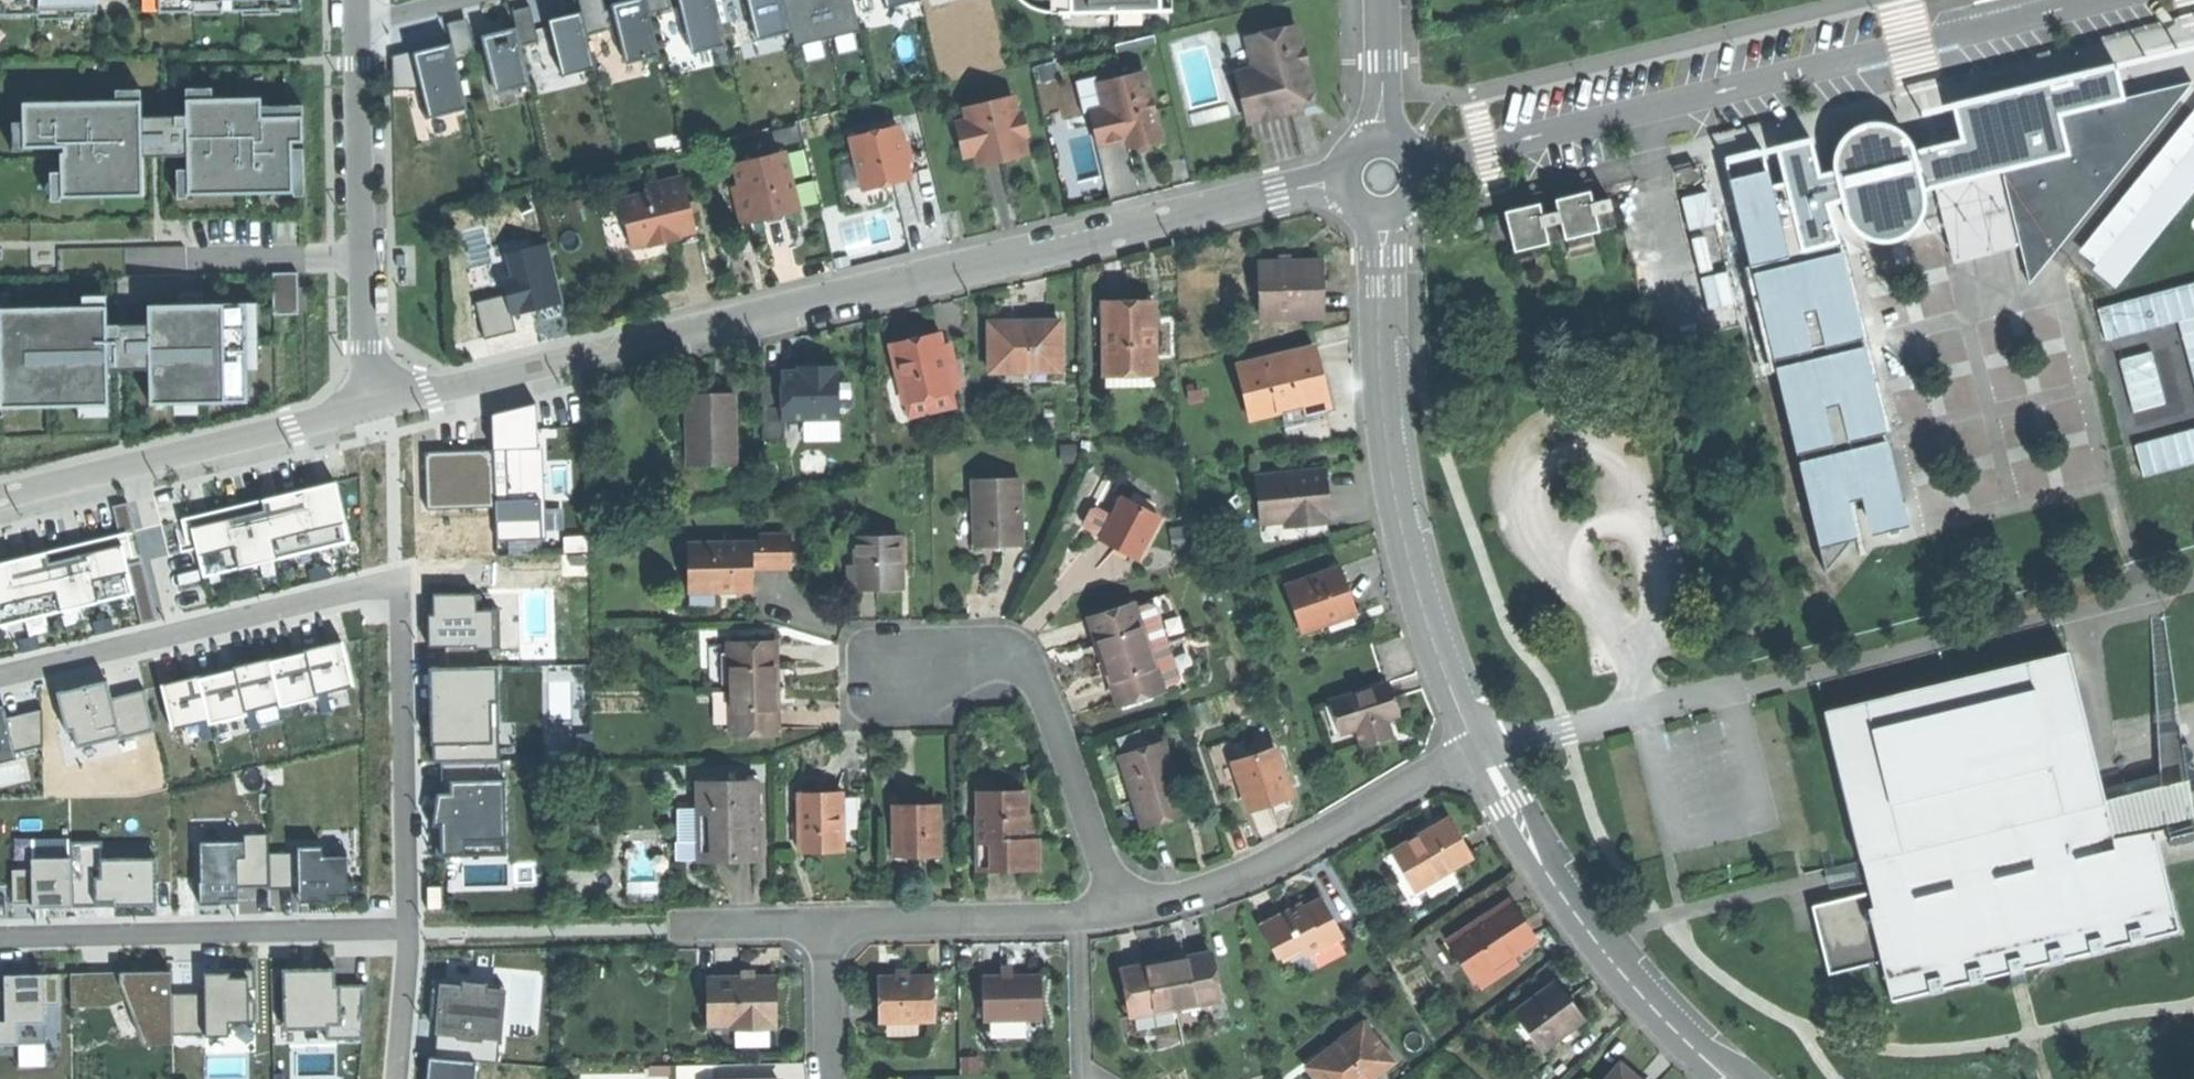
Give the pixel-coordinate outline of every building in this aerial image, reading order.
[(159,12),(194,11),(194,2),(220,1),(221,10),(242,10),(241,0),(159,0),(159,12)] [(280,9),(301,9),(301,0),(279,0),(280,9)] [(609,26),(602,0),(580,0),(588,31),(609,26)] [(647,0),(633,0),(629,1),(613,5),(628,63),(661,55),(647,0)] [(673,7),(671,0),(649,0),(652,12),(673,7)] [(715,0),(680,0),(693,51),(726,42),(715,0)] [(765,36),(798,28),(790,0),(756,0),(765,36)] [(860,0),(790,0),(798,28),(801,41),(866,26),(860,0)] [(1071,10),(1059,11),(1059,13),(1166,8),(1165,0),(1070,0),(1071,10)] [(522,44),(543,39),(533,1),(512,6),(522,44)] [(97,2),(95,2),(75,2),(75,13),(97,13),(97,2)] [(38,14),(38,3),(0,4),(0,15),(38,14)] [(596,72),(582,13),(564,18),(548,22),(563,80),(596,72)] [(457,61),(477,56),(467,18),(447,23),(452,42),(457,61)] [(1297,109),(1315,105),(1305,64),(1308,63),(1304,48),(1301,49),(1295,25),(1247,36),(1257,77),(1237,81),(1247,121),(1297,109)] [(533,88),(518,29),(502,34),(485,38),(499,96),(533,88)] [(457,61),(452,42),(423,47),(396,53),(396,84),(423,84),(431,114),(468,104),(457,61)] [(1962,110),(1968,135),(1969,144),(1941,152),(1926,156),(1922,144),(1917,136),(1901,126),(1881,124),(1865,127),(1852,140),(1844,159),(1846,175),(1828,179),(1835,207),(1851,203),(1856,219),(1862,232),(1874,243),(1893,248),(1909,245),(1925,233),(1934,214),(1933,195),(1945,191),(1985,181),(2001,176),(2020,251),(2029,248),(2037,286),(2193,95),(2193,90),(2136,103),(2124,66),(1962,110)] [(1089,112),(1097,144),(1131,136),(1158,129),(1153,111),(1155,111),(1152,98),(1150,98),(1144,71),(1099,81),(1083,85),(1089,112)] [(1083,113),(1089,112),(1083,85),(1099,81),(1098,76),(1075,81),(1083,113)] [(260,97),(186,98),(186,115),(187,155),(188,194),(293,192),(292,141),(303,141),(302,116),(261,116),(260,97)] [(966,108),(979,164),(1003,159),(1025,154),(1012,97),(966,108)] [(141,99),(23,102),(24,147),(63,146),(64,152),(60,152),(61,196),(142,195),(142,156),(141,116),(141,99)] [(165,155),(187,155),(186,115),(141,116),(142,156),(165,155)] [(2101,268),(2193,155),(2193,125),(2086,256),(2101,268)] [(851,137),(864,190),(887,184),(910,179),(897,126),(851,137)] [(1939,142),(1941,152),(1969,144),(1968,135),(1939,142)] [(1769,151),(1730,161),(1758,268),(1764,266),(1768,283),(1761,285),(1780,361),(1785,360),(1789,376),(1783,378),(1803,454),(1807,452),(1811,469),(1807,470),(1833,570),(1863,536),(1855,501),(1870,498),(1875,517),(1911,508),(1896,449),(1861,458),(1858,442),(1895,433),(1875,354),(1837,363),(1832,347),(1871,338),(1851,259),(1816,268),(1812,254),(1845,246),(1835,207),(1828,179),(1817,139),(1784,148),(1793,185),(1779,189),(1769,151)] [(785,152),(735,164),(740,186),(732,188),(738,212),(746,210),(749,220),(764,217),(783,212),(798,209),(785,152)] [(649,242),(650,245),(666,241),(679,239),(678,234),(695,231),(683,178),(647,186),(648,194),(621,200),(631,246),(649,242)] [(2004,258),(1985,181),(1945,191),(1963,269),(2004,258)] [(1515,214),(1525,254),(1625,229),(1618,200),(1602,204),(1599,192),(1566,201),(1569,212),(1558,215),(1550,217),(1547,206),(1515,214)] [(783,212),(764,217),(765,221),(768,223),(775,221),(782,219),(783,216),(783,212)] [(1468,224),(1471,235),(1492,229),(1489,218),(1468,224)] [(568,298),(552,239),(511,250),(517,272),(506,275),(510,291),(479,300),(489,335),(520,327),(516,312),(529,309),(568,298)] [(1279,262),(1260,262),(1261,318),(1323,317),(1321,260),(1293,261),(1287,261),(1279,262)] [(297,272),(273,273),(274,315),(298,314),(297,272)] [(1132,303),(1104,303),(1105,370),(1155,369),(1154,302),(1132,303)] [(147,305),(148,324),(149,369),(149,404),(247,402),(245,303),(199,304),(147,305)] [(0,308),(0,407),(108,405),(107,369),(106,325),(105,306),(0,308)] [(1016,324),(989,325),(990,371),(1060,370),(1060,321),(1037,321),(1016,322),(1016,324)] [(148,324),(106,325),(107,369),(149,369),(148,324)] [(891,344),(905,403),(948,393),(953,392),(939,332),(913,338),(891,344)] [(1276,358),(1247,365),(1260,418),(1297,409),(1334,400),(1328,375),(1321,346),(1297,352),(1298,358),(1277,363),(1276,358)] [(805,375),(778,376),(778,383),(779,415),(779,423),(832,422),(831,375),(805,375)] [(762,415),(779,415),(778,383),(762,384),(762,415)] [(715,393),(691,393),(692,429),(688,429),(689,466),(735,465),(734,392),(715,393)] [(948,393),(905,403),(908,416),(951,406),(948,393)] [(1337,412),(1334,400),(1297,409),(1300,421),(1337,412)] [(516,407),(492,414),(496,540),(544,538),(540,449),(536,449),(534,401),(516,407)] [(1342,435),(1337,412),(1300,421),(1305,444),(1342,435)] [(1330,472),(1274,476),(1277,519),(1333,515),(1332,492),(1330,472)] [(349,541),(334,480),(212,511),(189,516),(204,577),(349,541)] [(984,480),(985,545),(1008,545),(1030,545),(1029,480),(984,480)] [(1123,545),(1141,557),(1169,516),(1134,493),(1122,511),(1109,531),(1107,534),(1123,545)] [(1094,521),(1109,531),(1122,511),(1109,503),(1104,503),(1095,516),(1094,521)] [(1335,535),(1333,515),(1277,519),(1269,520),(1271,540),(1335,535)] [(771,541),(695,541),(695,582),(717,582),(717,593),(763,593),(763,581),(763,568),(800,568),(800,534),(771,534),(771,541)] [(901,537),(856,538),(857,566),(848,566),(849,584),(857,583),(857,588),(881,588),(902,588),(901,537)] [(0,562),(0,626),(135,593),(123,545),(104,550),(47,564),(44,551),(0,562)] [(1295,582),(1310,630),(1365,612),(1357,588),(1349,564),(1295,582)] [(695,593),(717,593),(717,582),(695,582),(695,593)] [(2157,589),(2168,701),(2190,697),(2170,586),(2157,589)] [(1180,589),(1146,600),(1155,629),(1147,632),(1152,645),(1178,637),(1193,632),(1180,589)] [(452,662),(481,662),(480,644),(504,643),(503,606),(484,607),(484,590),(440,592),(440,612),(433,612),(434,627),(434,643),(451,643),(452,662)] [(1146,600),(1099,614),(1106,636),(1113,657),(1152,645),(1147,632),(1155,629),(1146,600)] [(1913,980),(2012,952),(2033,946),(2045,943),(2193,901),(2193,893),(2171,810),(2185,807),(2187,814),(2193,813),(2193,713),(2190,697),(2168,701),(2173,747),(2140,752),(2140,757),(2132,759),(2134,769),(2117,775),(2073,627),(1835,697),(1876,845),(1882,866),(1885,876),(1903,944),(1913,980)] [(1181,647),(1178,637),(1152,645),(1155,657),(1162,654),(1172,687),(1192,681),(1189,671),(1199,668),(1202,660),(1198,647),(1191,644),(1181,647)] [(323,647),(305,651),(317,696),(353,687),(341,642),(323,647)] [(777,642),(730,642),(730,689),(733,689),(777,688),(777,664),(777,642)] [(1155,657),(1152,645),(1113,657),(1120,679),(1126,701),(1172,687),(1162,654),(1155,657)] [(286,656),(267,661),(278,702),(280,706),(317,696),(305,651),(286,656)] [(251,665),(233,670),(244,711),(278,702),(267,661),(251,665)] [(498,667),(430,669),(431,712),(431,760),(441,760),(500,759),(498,667)] [(216,674),(199,679),(210,721),(210,724),(245,715),(244,711),(233,670),(216,674)] [(179,681),(160,685),(171,731),(210,721),(199,679),(198,676),(179,681)] [(1398,676),(1341,692),(1351,726),(1366,722),(1372,741),(1385,737),(1400,732),(1395,712),(1408,708),(1398,676)] [(81,687),(56,693),(65,732),(74,730),(77,745),(119,735),(109,697),(106,681),(81,687)] [(778,710),(777,688),(733,689),(733,708),(731,708),(731,733),(778,733),(778,710)] [(144,689),(109,697),(119,735),(119,739),(154,730),(144,689)] [(0,704),(0,762),(16,758),(15,752),(7,719),(3,703),(0,704)] [(42,710),(7,719),(15,752),(42,744),(42,710)] [(1262,737),(1265,748),(1279,743),(1275,733),(1262,737)] [(1130,754),(1152,829),(1173,823),(1195,816),(1173,741),(1130,754)] [(1243,755),(1261,808),(1278,802),(1300,795),(1282,742),(1279,743),(1265,748),(1243,755)] [(500,759),(441,760),(442,795),(437,796),(436,800),(433,825),(442,825),(443,855),(505,853),(500,759)] [(766,779),(708,779),(708,807),(720,807),(720,855),(741,855),(766,855),(766,779)] [(1038,788),(992,788),(992,812),(987,812),(987,865),(1049,865),(1049,833),(1038,833),(1038,810),(1038,788)] [(843,792),(799,793),(800,851),(824,851),(844,851),(843,792)] [(913,804),(895,804),(895,851),(916,851),(916,856),(939,856),(938,804),(913,804)] [(708,855),(720,855),(720,807),(708,807),(708,855)] [(1049,810),(1038,810),(1038,833),(1049,833),(1049,822),(1049,810)] [(1403,852),(1424,887),(1480,853),(1459,819),(1429,837),(1403,852)] [(248,841),(198,842),(199,905),(225,905),(238,905),(238,890),(269,889),(268,851),(268,834),(247,834),(248,841)] [(75,856),(76,903),(119,902),(158,901),(157,845),(103,847),(103,840),(75,841),(75,856)] [(1849,875),(1882,866),(1876,845),(1843,854),(1849,875)] [(319,849),(268,851),(269,889),(298,888),(299,902),(313,901),(326,901),(326,895),(346,894),(345,857),(319,858),(319,849)] [(76,903),(75,856),(36,857),(36,866),(17,866),(17,900),(36,899),(37,904),(51,904),(76,903)] [(1849,958),(1903,944),(1885,876),(1830,891),(1843,936),(1849,958)] [(1456,933),(1490,986),(1529,961),(1524,952),(1540,941),(1528,921),(1512,898),(1456,933)] [(1293,914),(1271,925),(1288,959),(1312,947),(1316,957),(1350,940),(1331,901),(1308,912),(1296,918),(1293,914)] [(1355,948),(1350,940),(1316,957),(1321,966),(1355,948)] [(2050,962),(2045,943),(2033,946),(2038,965),(2050,962)] [(1172,957),(1181,1000),(1204,996),(1205,1001),(1226,997),(1218,949),(1195,953),(1172,957)] [(1181,1000),(1172,957),(1147,961),(1127,965),(1137,1016),(1166,1011),(1164,1003),(1181,1000)] [(311,969),(282,970),(284,1028),(326,1027),(326,1037),(360,1037),(366,985),(335,986),(334,969),(311,969)] [(754,971),(723,971),(724,1016),(787,1016),(786,970),(754,971)] [(139,972),(67,974),(68,1007),(124,1005),(141,1045),(172,1045),(172,1033),(171,993),(170,971),(139,972)] [(787,1025),(787,1016),(724,1016),(723,971),(716,971),(716,1025),(787,1025)] [(204,992),(171,993),(172,1033),(203,1032),(203,1036),(228,1036),(228,1022),(248,1022),(247,977),(230,978),(229,972),(218,972),(204,973),(204,992)] [(0,991),(0,1045),(45,1043),(43,1007),(59,1006),(58,973),(29,974),(3,976),(4,991),(0,991)] [(889,976),(889,1016),(946,1016),(946,975),(915,975),(889,976)] [(982,975),(983,1019),(1042,1019),(1042,975),(1014,975),(982,975)] [(438,1017),(434,1057),(481,1061),(497,1063),(504,990),(441,984),(438,1017)] [(1526,1015),(1552,1049),(1589,1020),(1573,1000),(1563,987),(1526,1015)] [(1399,1060),(1369,1023),(1315,1068),(1325,1078),(1376,1078),(1399,1060)] [(434,1057),(433,1070),(432,1078),(438,1078),(480,1078),(481,1061),(434,1057)] [(1630,1065),(1619,1078),(1646,1078),(1630,1065)]
